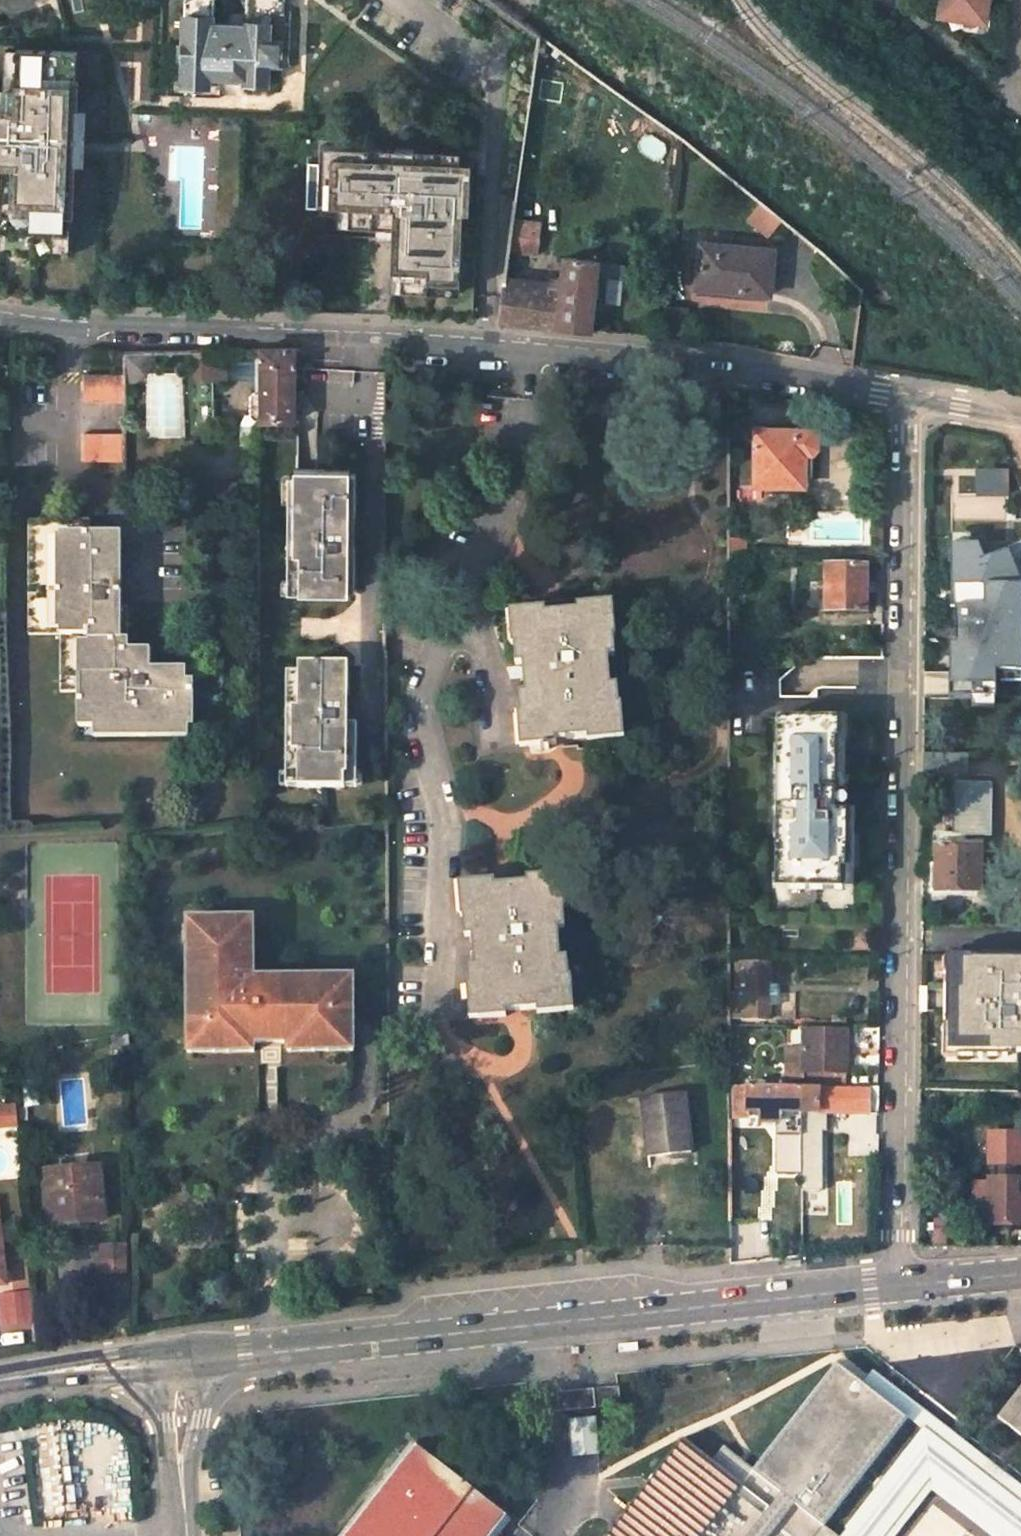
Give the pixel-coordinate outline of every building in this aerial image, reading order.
[(184,16),(213,17),(214,17),(215,0),(185,0),(184,16)] [(269,40),(281,40),(282,13),(284,13),(284,0),(247,0),(246,12),(247,12),(247,24),(270,25),(269,40)] [(988,0),(942,0),(940,13),(964,16),(963,25),(985,28),(988,0)] [(246,24),(246,25),(213,24),(213,17),(184,16),(183,16),(181,86),(209,87),(210,78),(243,79),(243,84),(268,85),(269,65),(282,65),(283,40),(281,40),(269,40),(270,25),(247,24),(246,24)] [(17,90),(18,52),(7,51),(6,90),(17,90)] [(1,168),(0,187),(0,189),(0,219),(9,219),(8,254),(34,255),(35,243),(70,245),(73,166),(74,109),(76,53),(18,52),(17,90),(6,90),(5,110),(0,110),(0,168),(1,168)] [(86,110),(74,109),(73,166),(84,166),(86,110)] [(414,150),(320,147),(320,162),(319,206),(339,207),(349,207),(349,226),(376,227),(393,227),(393,238),(392,270),(402,271),(402,290),(428,291),(429,281),(462,281),(464,211),(471,211),(472,162),(461,162),(414,160),(414,150)] [(461,151),(414,150),(414,160),(461,162),(461,151)] [(307,206),(319,206),(320,162),(309,162),(307,206)] [(339,226),(349,226),(349,207),(339,207),(339,226)] [(8,254),(9,219),(0,219),(0,254),(8,254)] [(393,238),(393,227),(376,227),(376,237),(393,238)] [(238,249),(238,236),(225,236),(225,248),(238,249)] [(508,252),(536,255),(538,241),(510,238),(508,252)] [(70,257),(70,245),(35,243),(34,255),(70,257)] [(773,297),(778,253),(703,244),(699,289),(773,297)] [(587,332),(597,262),(563,258),(560,280),(554,279),(553,285),(541,283),(535,326),(587,332)] [(392,270),(391,290),(402,290),(402,271),(392,270)] [(535,326),(541,283),(504,279),(498,322),(535,326)] [(461,292),(462,281),(429,281),(428,291),(461,292)] [(211,422),(211,378),(224,378),(224,350),(195,351),(197,423),(211,422)] [(251,422),(258,422),(293,421),(294,350),(262,350),(262,394),(252,394),(248,399),(248,417),(251,422)] [(123,379),(142,378),(142,352),(123,353),(123,379)] [(4,355),(0,355),(0,378),(8,378),(4,355)] [(121,376),(82,376),(82,403),(121,403),(121,376)] [(754,429),(754,485),(811,485),(811,430),(754,429)] [(121,463),(120,437),(81,438),(82,463),(121,463)] [(952,521),(1009,521),(1009,467),(977,467),(977,493),(952,493),(952,521)] [(349,468),(301,468),(301,475),(301,499),(289,499),(289,579),(300,579),(301,592),(350,592),(350,589),(356,589),(356,545),(345,545),(345,515),(356,515),(355,471),(349,471),(349,468)] [(288,475),(289,499),(301,499),(301,475),(288,475)] [(58,636),(58,693),(76,694),(76,728),(124,727),(135,727),(135,738),(151,739),(151,728),(196,727),(197,683),(196,683),(189,683),(189,671),(151,670),(151,667),(143,667),(143,653),(129,653),(128,643),(124,642),(120,642),(120,537),(90,536),(90,520),(28,520),(27,635),(58,636)] [(743,559),(743,539),(729,539),(729,559),(743,559)] [(1017,570),(1009,573),(1002,554),(986,560),(980,545),(952,544),(951,609),(955,609),(955,642),(950,642),(949,699),(1020,699),(1020,580),(1017,570)] [(825,566),(825,610),(864,611),(864,567),(825,566)] [(300,579),(289,579),(289,592),(301,592),(300,579)] [(514,644),(516,665),(524,665),(524,675),(525,694),(518,694),(520,714),(527,714),(530,747),(556,745),(556,741),(587,738),(587,743),(614,741),(612,708),(619,707),(618,687),(610,687),(609,658),(616,658),(615,637),(607,637),(605,604),(577,605),(578,610),(547,612),(546,608),(519,610),(522,644),(514,644)] [(352,663),(302,662),(302,672),(301,699),(289,699),(288,772),(301,772),(301,784),(350,785),(350,772),(361,772),(362,724),(347,723),(347,694),(352,694),(352,663)] [(289,672),(289,699),(301,699),(302,672),(289,672)] [(784,821),(784,837),(777,836),(777,890),(847,889),(846,811),(837,811),(827,811),(826,790),(837,790),(837,717),(777,717),(777,747),(784,747),(784,763),(777,762),(777,820),(784,821)] [(923,791),(966,791),(966,754),(923,755),(923,791)] [(301,772),(288,772),(288,784),(301,784),(301,772)] [(350,772),(350,785),(361,785),(361,772),(350,772)] [(826,790),(827,811),(837,811),(837,790),(826,790)] [(937,848),(937,875),(931,876),(931,892),(980,894),(980,848),(937,848)] [(506,1012),(536,1009),(537,1015),(564,1013),(562,979),(569,978),(567,959),(560,959),(558,931),(566,930),(564,909),(557,910),(555,875),(526,877),(527,883),(497,885),(497,879),(469,881),(472,916),(465,917),(467,937),(473,936),(474,945),(475,965),(469,966),(471,986),(477,985),(479,1019),(506,1017),(506,1012)] [(251,919),(185,919),(186,1042),(209,1042),(209,1045),(251,1045),(285,1044),(351,1044),(350,978),(279,978),(280,1001),(258,1001),(252,994),(251,994),(251,919)] [(956,1058),(1007,1058),(1007,1054),(1020,1054),(1020,957),(957,956),(957,967),(946,967),(945,1027),(956,1027),(956,1058)] [(768,984),(768,965),(729,965),(729,1017),(768,1018),(768,1004),(777,1003),(777,985),(768,984)] [(846,1031),(802,1031),(802,1063),(794,1063),(794,1071),(802,1071),(845,1071),(846,1031)] [(186,1053),(252,1053),(251,1045),(209,1045),(209,1042),(186,1042),(186,1053)] [(285,1053),(351,1053),(351,1044),(285,1044),(285,1053)] [(845,1085),(845,1071),(802,1071),(801,1085),(845,1085)] [(800,1087),(733,1087),(733,1113),(757,1113),(757,1124),(779,1124),(779,1136),(800,1136),(800,1087)] [(825,1131),(825,1113),(878,1113),(878,1088),(800,1087),(800,1136),(799,1172),(820,1172),(820,1131),(825,1131)] [(642,1099),(649,1161),(690,1155),(684,1094),(642,1099)] [(0,1107),(0,1127),(16,1126),(15,1106),(0,1107)] [(990,1133),(989,1163),(1020,1163),(1020,1133),(990,1133)] [(103,1212),(98,1169),(46,1174),(50,1217),(103,1212)] [(799,1183),(820,1182),(820,1172),(799,1172),(799,1183)] [(989,1180),(990,1184),(974,1184),(974,1204),(989,1204),(989,1225),(1020,1225),(1020,1180),(989,1180)] [(127,1256),(126,1229),(94,1231),(96,1258),(127,1256)] [(0,1295),(0,1314),(1,1324),(31,1322),(28,1293),(0,1295)] [(609,1535),(835,1535),(823,1527),(907,1417),(836,1363),(755,1470),(723,1448),(712,1463),(682,1441),(609,1535)] [(996,1416),(1020,1435),(1020,1383),(996,1416)] [(599,1390),(601,1406),(620,1404),(619,1388),(599,1390)] [(559,1394),(560,1410),(594,1407),(592,1391),(559,1394)] [(507,1520),(412,1446),(343,1535),(494,1535),(507,1520)] [(944,1467),(969,1487),(984,1468),(958,1448),(944,1467)] [(966,1535),(1020,1535),(1020,1510),(983,1480),(949,1523),(966,1535)]
